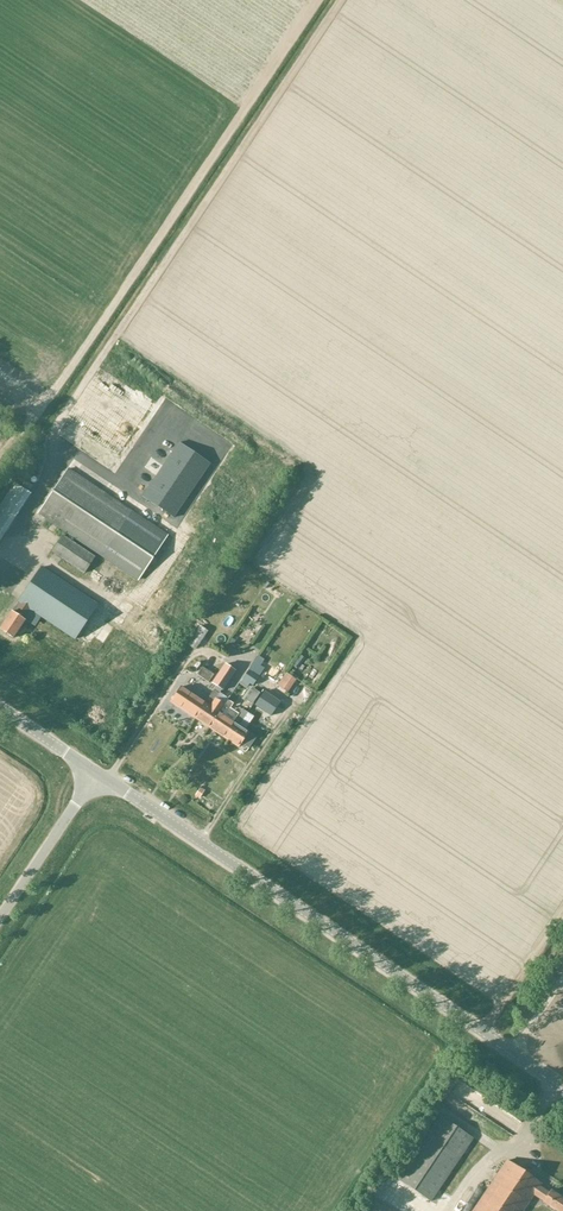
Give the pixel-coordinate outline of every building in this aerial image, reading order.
[(184,383),(191,375),(186,371),(179,378),(184,383)] [(111,432),(108,436),(125,448),(132,437),(123,431),(118,438),(111,432)] [(177,442),(142,496),(173,516),(209,462),(177,442)] [(145,444),(134,458),(142,465),(153,451),(145,444)] [(168,536),(132,513),(67,470),(38,514),(139,580),(168,536)] [(0,506),(0,542),(31,494),(15,484),(0,506)] [(84,574),(95,557),(62,535),(51,552),(84,574)] [(97,606),(41,568),(18,602),(21,604),(14,614),(12,612),(0,629),(0,630),(13,639),(25,621),(23,619),(29,610),(74,640),(97,606)] [(265,589),(251,608),(262,616),(276,596),(265,589)] [(253,684),(257,675),(268,681),(274,669),(251,659),(242,679),(253,684)] [(226,663),(213,681),(217,684),(223,688),(224,689),(237,670),(226,663)] [(207,679),(211,671),(200,666),(196,673),(207,679)] [(276,684),(287,691),(295,677),(284,670),(276,684)] [(215,699),(218,694),(223,688),(217,684),(204,704),(205,704),(195,719),(209,728),(224,705),(215,699)] [(205,704),(204,704),(180,687),(170,703),(180,709),(181,709),(195,719),(205,704)] [(264,706),(273,698),(264,689),(255,697),(264,706)] [(233,723),(224,717),(228,711),(233,704),(227,700),(224,705),(209,728),(223,738),(233,723)] [(233,723),(223,738),(237,747),(238,748),(242,742),(250,747),(256,738),(255,738),(248,733),(247,732),(238,726),(247,713),(242,710),(233,723)] [(449,1094),(490,1121),(495,1113),(475,1100),(477,1097),(456,1083),(449,1094)] [(433,1099),(429,1106),(443,1115),(448,1109),(433,1099)] [(398,1180),(431,1202),(473,1138),(440,1116),(398,1180)] [(539,1186),(541,1184),(506,1161),(473,1210),(523,1210),(533,1195),(539,1186)] [(533,1195),(543,1201),(543,1202),(556,1210),(562,1210),(562,1199),(550,1190),(549,1193),(539,1186),(533,1195)]
